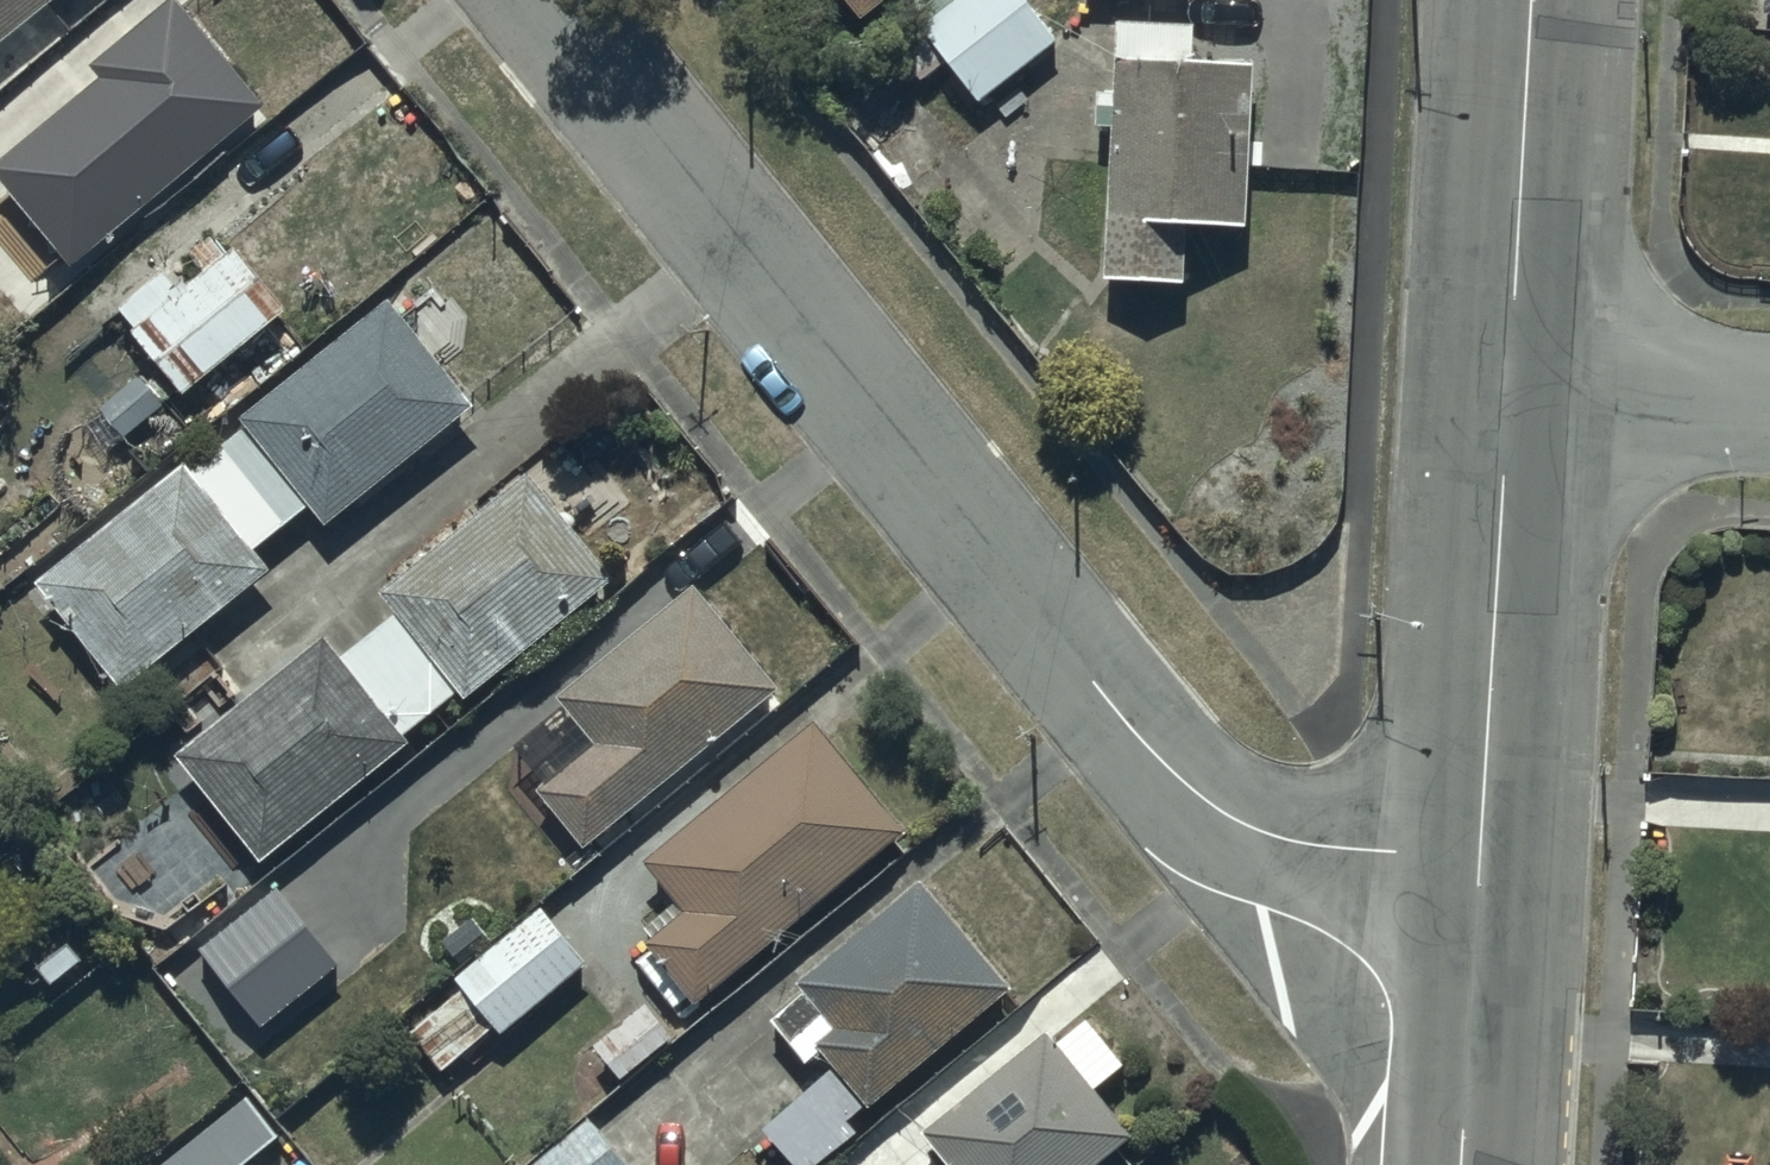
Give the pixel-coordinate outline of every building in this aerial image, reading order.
[(40,0),(0,0),(0,33),(40,0)] [(841,29),(878,0),(818,0),(841,29)] [(874,65),(899,96),(935,66),(969,107),(1048,40),(1015,0),(952,0),(874,65)] [(0,152),(0,206),(54,270),(246,108),(161,7),(78,76),(83,82),(0,152)] [(1175,31),(1095,27),(1091,100),(1077,99),(1076,130),(1092,130),(1083,282),(1168,287),(1171,229),(1237,232),(1246,70),(1173,65),(1175,31)] [(162,398),(167,404),(273,311),(206,235),(174,263),(168,256),(101,315),(118,335),(109,342),(136,372),(87,414),(112,442),(162,398)] [(164,468),(20,587),(106,691),(252,570),(240,556),(292,514),(309,534),(457,411),(372,308),(225,430),(229,435),(174,481),(164,468)] [(449,707),(592,587),(505,482),(364,600),(379,618),(342,649),(407,727),(442,699),(449,707)] [(680,591),(542,704),(581,747),(518,798),(564,853),(761,691),(680,591)] [(307,646),(160,764),(159,765),(244,871),(392,753),(388,746),(406,731),(345,655),(326,670),(307,646)] [(629,950),(676,1008),(886,837),(798,729),(626,869),(667,919),(629,950)] [(274,888),(198,948),(262,1028),(338,968),(274,888)] [(749,1139),(772,1164),(806,1164),(840,1135),(833,1126),(988,989),(901,889),(784,991),(788,995),(751,1027),(793,1074),(804,1065),(815,1078),(749,1139)] [(427,961),(445,981),(439,987),(446,994),(400,1036),(402,1038),(433,1072),(476,1033),(485,1043),(573,963),(529,915),(488,952),(484,948),(466,927),(427,961)] [(631,1008),(580,1052),(607,1083),(658,1040),(631,1008)] [(1131,1136),(1091,1088),(1111,1072),(1073,1026),(1038,1055),(1029,1044),(910,1142),(929,1164),(1095,1164),(1131,1136)] [(151,1164),(232,1164),(263,1139),(230,1099),(151,1164)] [(528,1164),(609,1164),(575,1126),(528,1164)]
